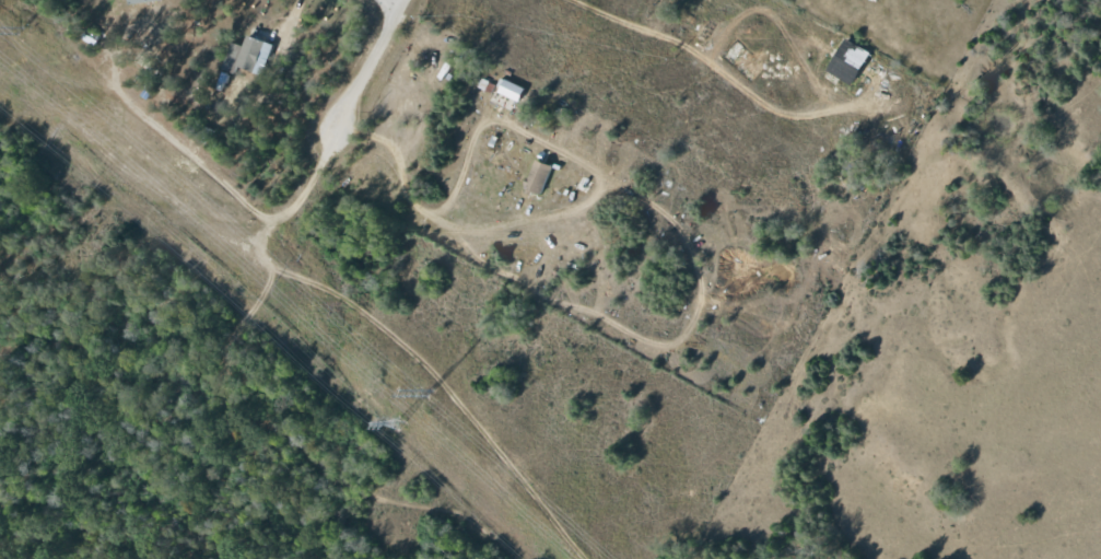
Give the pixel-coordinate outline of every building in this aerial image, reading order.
[(237,66),(260,75),(272,45),(246,34),(241,46),(231,42),(220,68),(234,74),(237,66)] [(824,72),(851,85),(867,50),(840,38),(824,72)] [(522,87),(500,78),(494,92),(516,101),(522,87)] [(540,195),(550,165),(533,160),(523,189),(540,195)]
